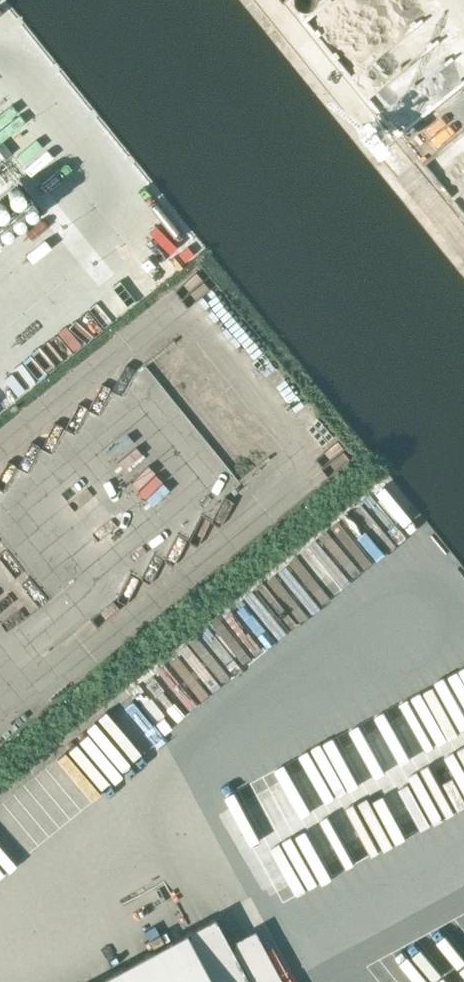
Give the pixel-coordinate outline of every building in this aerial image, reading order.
[(304,0),(285,0),(291,9),(304,0)] [(432,27),(454,55),(452,38),(454,37),(463,35),(463,7),(462,4),(432,27)] [(380,117),(457,61),(435,32),(358,88),(380,117)] [(96,981),(249,981),(214,918),(96,981)] [(228,945),(249,981),(282,981),(254,931),(228,945)]
